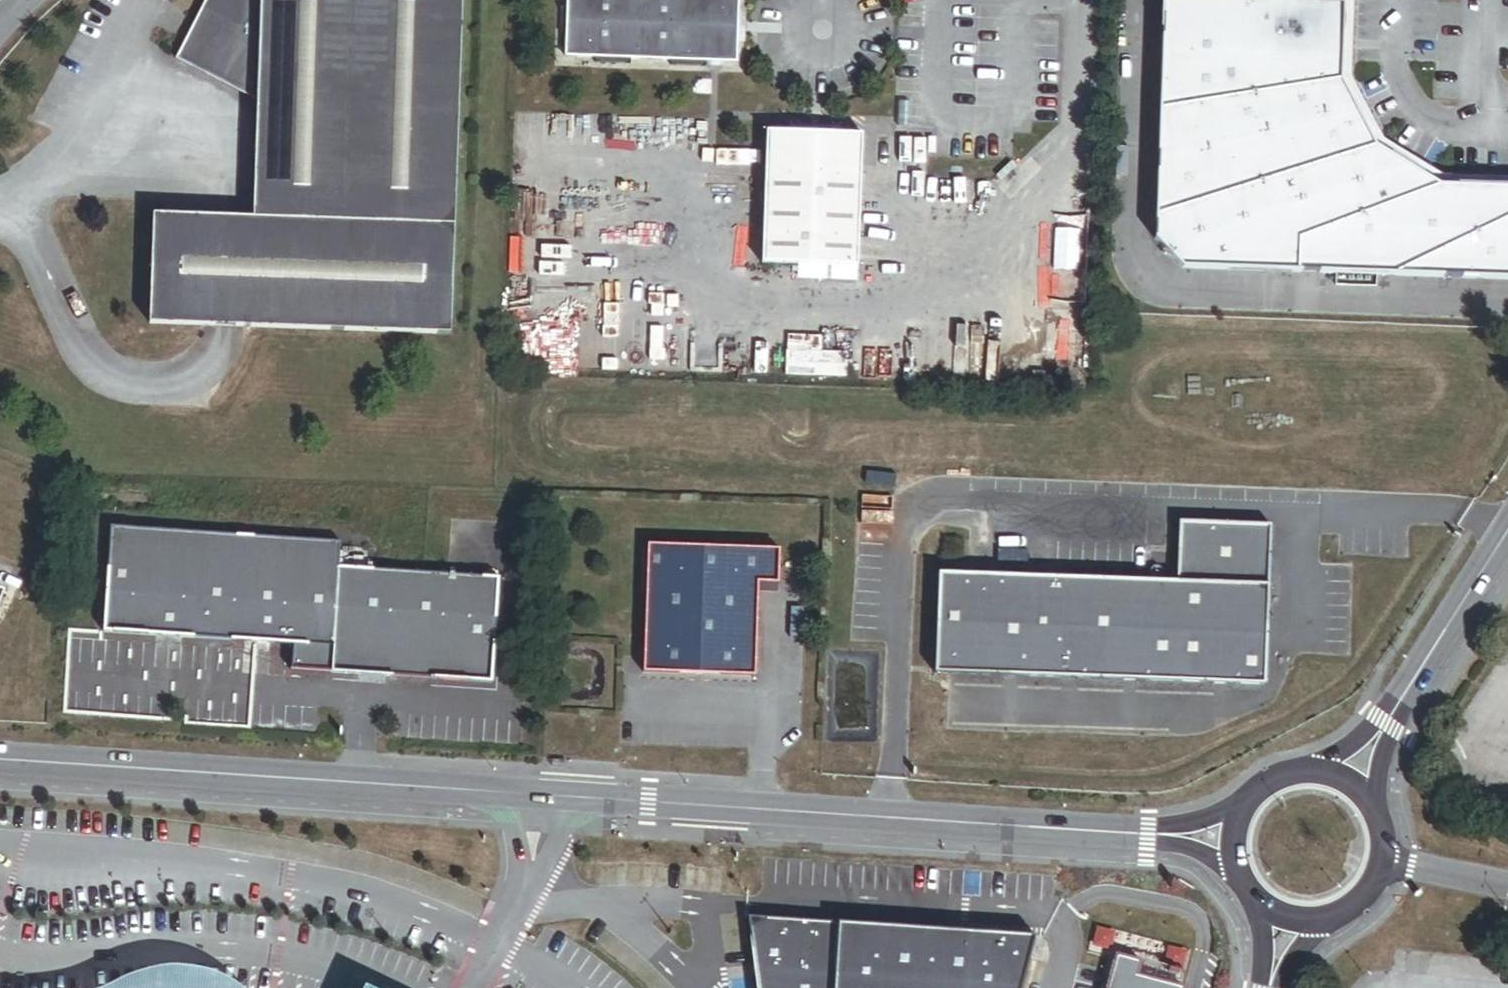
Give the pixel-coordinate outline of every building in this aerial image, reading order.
[(196,63),(273,116),(269,229),(168,225),(164,332),(472,341),(483,0),(239,0),(196,63)] [(580,13),(574,13),(574,39),(579,39),(579,62),(605,63),(605,70),(640,71),(640,65),(681,66),(681,72),(719,73),(720,68),(734,68),(747,69),(748,49),(749,19),(749,0),(581,0),(580,13)] [(1443,178),(1381,159),(1360,91),(1363,3),(1276,0),(1276,10),(1344,13),(1342,90),(1367,171),(1443,194),(1507,196),(1507,180),(1443,178)] [(1443,194),(1367,171),(1342,90),(1344,13),(1276,10),(1166,7),(1158,246),(1185,274),(1507,285),(1507,196),(1443,194)] [(867,273),(872,141),(778,138),(774,270),(867,273)] [(1051,376),(1038,376),(1038,388),(1050,389),(1051,376)] [(941,577),(938,676),(1268,688),(1274,530),(1182,526),(1180,586),(941,577)] [(110,528),(104,636),(338,651),(342,572),(344,542),(110,528)] [(788,555),(651,550),(647,680),(763,683),(766,590),(787,591),(788,555)] [(338,651),(335,672),(491,683),(498,583),(342,572),(338,651)] [(749,916),(755,987),(1019,987),(1032,934),(749,916)] [(1112,955),(1104,987),(1181,987),(1135,975),(1137,962),(1112,955)]
